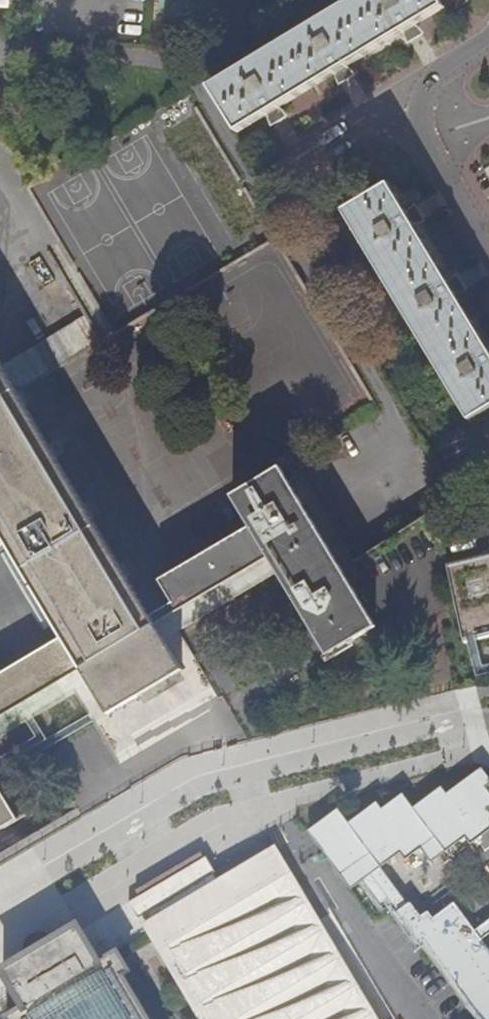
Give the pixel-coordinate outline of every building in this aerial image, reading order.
[(235,131),(331,74),(335,78),(347,71),(344,66),(400,32),(404,37),(417,29),(413,24),(442,6),(438,0),(348,0),(207,85),(235,131)] [(466,418),(488,404),(488,347),(486,348),(452,292),(458,289),(450,276),(444,279),(412,225),(417,222),(409,208),(404,212),(387,183),(340,211),(466,418)] [(278,465),(229,494),(248,524),(156,578),(170,601),(149,614),(130,588),(16,389),(94,344),(78,315),(0,360),(0,533),(61,636),(0,673),(0,715),(80,668),(108,713),(138,695),(134,687),(155,675),(177,661),(164,639),(154,623),(267,556),(276,572),(325,653),(374,624),(278,465)] [(164,639),(276,572),(267,556),(154,623),(164,639)] [(442,568),(461,640),(488,633),(488,556),(442,568)] [(485,672),(488,671),(488,645),(478,647),(485,672)] [(143,703),(187,678),(177,661),(155,675),(134,687),(138,695),(143,703)] [(482,768),(447,794),(442,787),(414,808),(403,794),(383,809),(378,803),(350,823),(339,809),(310,831),(353,889),(374,873),(402,910),(400,912),(421,941),(425,939),(485,1018),(488,1018),(488,949),(482,939),(488,934),(488,920),(475,930),(454,903),(433,918),(428,911),(421,916),(410,902),(409,904),(381,866),(400,852),(405,858),(421,848),(431,862),(465,837),(471,843),(488,830),(488,792),(485,787),(488,785),(488,778),(482,768)] [(77,810),(65,791),(19,819),(0,789),(0,856),(77,810)] [(231,905),(288,872),(264,844),(247,835),(216,841),(205,855),(210,863),(215,872),(213,873),(214,876),(223,891),(231,905)] [(127,901),(137,917),(146,933),(197,1018),(374,1018),(288,872),(231,905),(223,891),(214,876),(213,873),(215,872),(210,863),(205,855),(127,901)] [(119,974),(126,970),(115,950),(97,961),(75,924),(0,968),(10,984),(15,993),(22,1005),(4,1016),(5,1018),(146,1018),(119,974)]
